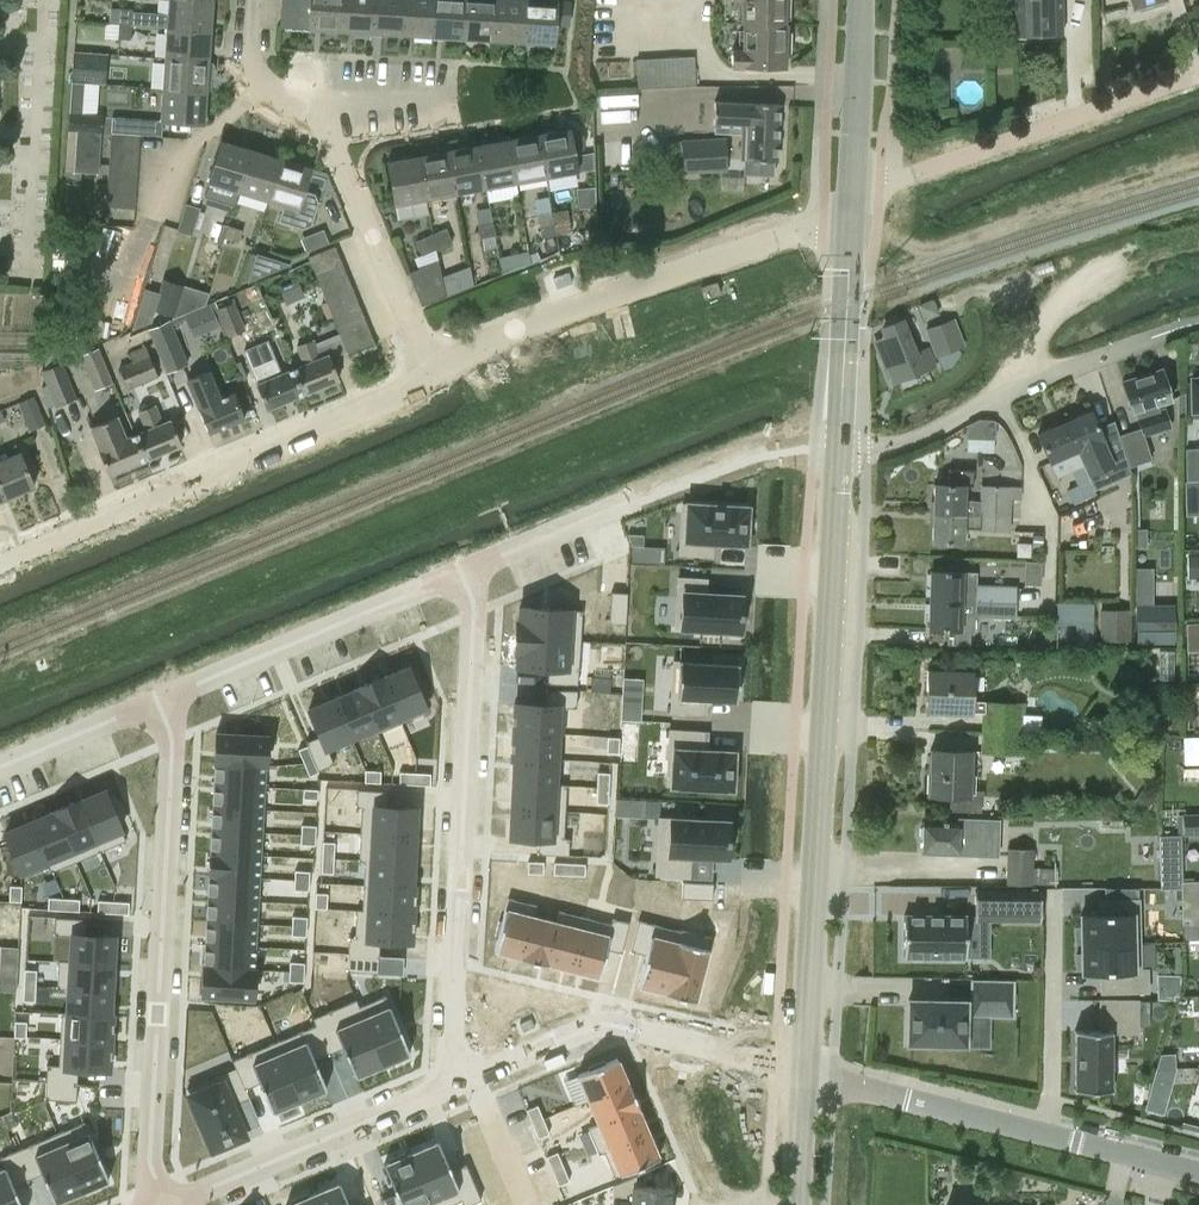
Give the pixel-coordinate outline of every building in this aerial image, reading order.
[(168,14),(131,11),(131,24),(167,27),(211,30),(213,0),(169,0),(168,14)] [(309,14),(310,0),(280,0),(280,11),(309,14)] [(341,0),(310,0),(309,14),(308,28),(339,30),(341,0)] [(339,30),(368,33),(370,0),(341,0),(339,30)] [(368,33),(399,35),(401,0),(370,0),(368,33)] [(399,35),(429,37),(432,0),(401,0),(399,35)] [(429,37),(460,39),(463,0),(432,0),(429,37)] [(493,0),(463,0),(460,39),(490,41),(493,0)] [(490,41),(521,43),(524,0),(493,0),(490,41)] [(521,43),(552,45),(553,25),(569,26),(570,0),(555,0),(554,0),(524,0),(521,43)] [(730,67),(760,68),(785,69),(786,45),(786,23),(783,22),(784,0),(741,0),(741,20),(740,24),(743,24),(742,44),(742,51),(731,50),(730,67)] [(1013,33),(1060,32),(1059,0),(1013,0),(1013,33)] [(119,8),(118,23),(131,24),(131,11),(132,9),(119,8)] [(309,14),(280,11),(279,26),(308,28),(309,14)] [(131,24),(118,23),(117,38),(130,39),(131,24)] [(164,57),(209,60),(211,30),(167,27),(164,57)] [(108,53),(73,51),(71,81),(83,82),(105,83),(108,53)] [(637,88),(695,85),(693,56),(635,59),(637,88)] [(209,60),(164,57),(162,87),(206,91),(207,79),(210,79),(214,76),(214,65),(211,61),(209,61),(209,60)] [(83,82),(71,81),(69,112),(81,113),(83,82)] [(770,102),(786,103),(786,83),(770,83),(770,102)] [(206,91),(162,87),(160,119),(204,122),(206,91)] [(743,125),(741,160),(744,160),(744,174),(772,175),(773,161),(776,161),(779,104),(748,102),(747,125),(743,125)] [(68,129),(78,130),(102,131),(103,114),(81,113),(69,112),(68,129)] [(110,131),(139,134),(140,118),(111,116),(110,131)] [(932,120),(922,121),(925,137),(940,134),(938,125),(932,120)] [(538,134),(546,177),(577,172),(574,154),(579,153),(582,149),(583,144),(582,138),(580,133),(575,130),(570,131),(569,128),(538,134)] [(80,183),(80,172),(75,172),(78,130),(68,129),(64,182),(80,183)] [(102,131),(78,130),(75,172),(80,172),(99,173),(102,131)] [(109,145),(138,148),(139,134),(110,131),(109,145)] [(507,139),(515,183),(546,177),(538,134),(507,139)] [(683,173),(726,171),(724,138),(681,140),(683,173)] [(238,191),(251,148),(222,139),(208,182),(238,191)] [(477,144),(485,188),(515,183),(507,139),(477,144)] [(477,144),(448,149),(456,192),(485,188),(477,144)] [(108,160),(137,162),(138,148),(109,145),(108,160)] [(267,200),(281,158),(251,148),(238,191),(253,196),(251,204),(264,208),(267,200)] [(418,155),(425,198),(455,193),(447,149),(418,155)] [(396,217),(428,212),(425,198),(418,155),(387,160),(396,217)] [(281,158),(267,200),(284,205),(279,220),(303,227),(311,225),(318,202),(315,193),(303,189),(310,166),(281,158)] [(107,175),(136,177),(137,162),(108,160),(107,175)] [(106,191),(135,193),(136,177),(107,175),(106,191)] [(134,208),(135,193),(106,191),(105,207),(134,208)] [(193,229),(194,226),(197,216),(198,211),(199,208),(185,203),(176,230),(176,231),(191,235),(193,229)] [(567,208),(552,211),(554,224),(569,222),(570,222),(567,208)] [(552,211),(536,214),(539,227),(540,227),(554,224),(552,211)] [(569,222),(554,224),(556,234),(560,233),(570,231),(569,222)] [(493,235),(491,223),(476,225),(479,238),(493,235)] [(554,224),(540,227),(541,236),(556,234),(554,224)] [(226,231),(224,238),(238,242),(241,230),(228,226),(226,231)] [(446,227),(429,234),(436,248),(452,241),(446,227)] [(306,251),(314,248),(329,242),(323,228),(301,237),(306,251)] [(436,248),(429,234),(415,240),(420,254),(436,248)] [(307,257),(314,272),(340,261),(334,246),(307,257)] [(529,250),(527,251),(504,254),(506,267),(531,264),(529,250)] [(247,281),(289,264),(291,263),(256,252),(247,281)] [(340,261),(314,272),(319,285),(346,274),(340,261)] [(346,274),(319,285),(325,299),(352,288),(346,274)] [(444,295),(440,275),(413,286),(420,304),(444,295)] [(159,293),(154,310),(173,316),(182,285),(163,279),(159,293)] [(298,280),(280,287),(286,303),(309,294),(305,284),(300,286),(298,280)] [(703,298),(720,293),(716,281),(699,286),(703,298)] [(352,288),(325,299),(330,312),(357,302),(352,288)] [(939,314),(933,298),(919,304),(925,319),(939,314)] [(245,329),(233,301),(215,309),(227,337),(245,329)] [(357,302),(330,312),(336,327),(363,316),(357,302)] [(363,316),(336,327),(341,340),(368,329),(363,316)] [(885,365),(891,381),(932,364),(925,347),(913,352),(900,319),(880,328),(884,337),(872,341),(883,366),(885,365)] [(168,321),(146,330),(165,374),(186,365),(168,321)] [(957,324),(944,328),(926,334),(934,356),(952,349),(965,345),(957,324)] [(368,329),(341,340),(347,355),(374,343),(368,329)] [(291,368),(302,394),(338,379),(327,353),(320,356),(312,339),(295,346),(303,363),(291,368)] [(266,409),(302,394),(291,368),(280,373),(266,341),(243,351),(257,383),(255,383),(266,409)] [(144,345),(134,350),(129,352),(132,360),(117,366),(127,389),(158,376),(144,345)] [(77,387),(104,375),(94,354),(67,366),(77,387)] [(41,371),(54,405),(76,397),(62,362),(41,371)] [(1133,430),(1123,434),(1120,435),(1130,466),(1132,465),(1151,459),(1145,435),(1170,428),(1163,407),(1158,409),(1156,404),(1170,399),(1160,368),(1121,381),(1131,412),(1133,411),(1138,428),(1133,430)] [(209,432),(244,417),(233,391),(219,397),(207,369),(188,377),(200,404),(199,406),(209,432)] [(32,395),(16,401),(29,431),(45,424),(32,395)] [(146,427),(134,432),(144,458),(180,443),(169,418),(162,421),(154,403),(139,410),(146,427)] [(1090,409),(1064,421),(1086,474),(1089,481),(1102,475),(1099,469),(1113,463),(1119,477),(1130,472),(1115,428),(1101,434),(1090,409)] [(117,415),(89,426),(109,473),(144,458),(134,432),(126,435),(117,415)] [(965,425),(965,438),(993,439),(994,421),(990,420),(977,419),(965,425)] [(1086,474),(1064,421),(1036,433),(1049,462),(1063,456),(1076,484),(1066,489),(1072,504),(1094,494),(1086,474)] [(1186,480),(1198,480),(1198,449),(1185,449),(1186,480)] [(6,497),(34,485),(20,452),(0,460),(0,483),(6,497)] [(932,511),(1010,511),(1010,499),(1020,499),(1020,487),(1011,486),(979,484),(978,500),(963,500),(964,487),(972,486),(973,469),(948,468),(947,484),(933,483),(932,511)] [(1184,483),(1185,500),(1198,499),(1198,483),(1185,483),(1184,483)] [(682,504),(679,554),(711,555),(712,541),(745,543),(747,507),(682,504)] [(1010,511),(932,511),(931,542),(962,543),(962,527),(978,527),(978,530),(1009,531),(1010,511)] [(1031,546),(1042,546),(1043,532),(1031,532),(1031,546)] [(632,546),(631,561),(641,561),(662,562),(663,548),(642,547),(632,546)] [(1187,555),(1187,572),(1198,572),(1198,555),(1187,555)] [(1025,565),(1024,587),(1040,588),(1041,565),(1025,565)] [(930,570),(929,599),(1016,602),(1016,586),(976,585),(976,571),(930,570)] [(678,577),(675,627),(740,631),(742,595),(706,593),(706,579),(678,577)] [(611,591),(609,622),(626,623),(628,592),(611,591)] [(1016,602),(929,599),(928,629),(947,629),(946,644),(968,644),(968,629),(975,629),(975,617),(1015,618),(1016,602)] [(1078,600),(1077,621),(1094,622),(1095,600),(1078,600)] [(1136,605),(1136,640),(1174,640),(1174,605),(1136,605)] [(520,606),(519,636),(570,639),(571,609),(520,606)] [(1131,609),(1126,609),(1100,609),(1100,640),(1131,640),(1131,609)] [(1187,653),(1198,653),(1198,624),(1186,625),(1187,653)] [(519,636),(517,666),(549,667),(548,683),(579,684),(580,667),(568,667),(570,639),(519,636)] [(673,661),(670,711),(699,712),(700,698),(711,699),(734,700),(734,701),(736,701),(738,663),(737,663),(736,664),(681,661),(681,660),(679,660),(679,661),(673,661)] [(383,677),(382,677),(401,722),(427,711),(420,694),(422,693),(416,677),(413,678),(408,666),(383,677)] [(972,671),(927,669),(925,711),(970,713),(970,712),(980,713),(980,732),(1023,733),(1024,701),(971,699),(972,671)] [(382,676),(356,687),(357,688),(358,687),(375,727),(374,727),(376,733),(401,722),(382,677),(383,677),(382,676)] [(357,688),(334,697),(351,737),(374,727),(375,727),(358,687),(357,688)] [(517,702),(515,731),(559,733),(560,707),(577,708),(578,690),(548,689),(547,704),(517,702)] [(319,735),(305,741),(307,745),(313,759),(317,770),(333,763),(327,747),(351,737),(334,697),(308,708),(319,735)] [(620,719),(640,720),(641,706),(621,705),(620,719)] [(669,730),(666,784),(731,788),(733,752),(707,751),(700,751),(701,731),(669,730)] [(515,731),(514,756),(515,757),(557,759),(559,733),(515,731)] [(216,732),(214,760),(266,763),(268,735),(216,732)] [(608,736),(607,752),(619,752),(620,737),(608,736)] [(307,745),(298,749),(304,762),(313,759),(307,745)] [(970,750),(929,749),(928,795),(944,795),(944,805),(945,805),(945,808),(980,810),(980,804),(983,804),(983,790),(969,789),(970,750)] [(1197,751),(1183,751),(1183,764),(1198,764),(1197,751)] [(515,757),(513,782),(556,785),(557,759),(515,757)] [(313,759),(304,762),(309,776),(318,772),(317,770),(313,759)] [(215,762),(214,783),(264,786),(265,765),(266,765),(266,763),(214,760),(214,762),(215,762)] [(365,770),(364,782),(380,783),(381,771),(365,770)] [(599,771),(598,787),(610,788),(611,772),(599,771)] [(399,772),(399,784),(414,784),(415,772),(399,772)] [(415,772),(414,784),(430,785),(430,773),(415,772)] [(513,782),(512,808),(555,810),(556,785),(513,782)] [(214,783),(213,806),(263,809),(264,786),(214,783)] [(598,787),(597,802),(609,803),(610,788),(598,787)] [(303,788),(303,798),(317,799),(318,789),(303,788)] [(357,789),(356,806),(361,806),(360,833),(414,836),(416,807),(387,806),(388,790),(357,789)] [(1153,797),(1141,789),(1131,804),(1144,812),(1153,797)] [(79,801),(78,801),(99,851),(125,840),(116,818),(119,816),(112,800),(109,802),(104,790),(79,801)] [(79,799),(53,810),(53,811),(55,811),(76,861),(99,851),(78,801),(79,801),(79,799)] [(616,799),(615,815),(622,815),(646,817),(647,800),(623,799),(616,799)] [(213,806),(211,829),(261,832),(263,809),(213,806)] [(512,808),(510,836),(539,838),(538,853),(569,855),(570,838),(553,837),(555,810),(512,808)] [(53,811),(31,821),(50,866),(49,866),(51,871),(76,861),(55,811),(53,811)] [(1183,815),(1183,834),(1198,834),(1198,814),(1183,815)] [(659,817),(655,875),(690,876),(691,855),(712,856),(727,857),(730,821),(659,817)] [(920,829),(919,837),(921,838),(921,853),(998,855),(999,820),(959,819),(959,823),(956,823),(922,821),(921,828),(920,829)] [(31,821),(5,832),(24,877),(49,866),(50,866),(31,821)] [(301,824),(301,834),(315,835),(316,825),(301,824)] [(211,829),(210,852),(260,855),(261,832),(211,829)] [(360,833),(358,860),(364,860),(364,859),(413,861),(414,836),(360,833)] [(315,835),(301,834),(300,844),(315,845),(315,835)] [(323,841),(322,856),(334,857),(334,842),(323,841)] [(1178,841),(1159,842),(1160,858),(1179,858),(1178,841)] [(1032,885),(1032,884),(1032,867),(1033,848),(1006,847),(1005,884),(1032,885)] [(210,852),(209,875),(259,878),(260,855),(210,852)] [(322,856),(321,872),(333,873),(334,857),(322,856)] [(364,860),(363,884),(411,887),(411,886),(413,861),(364,859),(364,860)] [(529,860),(528,872),(544,873),(544,861),(529,860)] [(555,861),(554,873),(570,874),(570,862),(555,861)] [(570,862),(570,874),(585,875),(586,863),(570,862)] [(1032,867),(1032,884),(1056,885),(1057,868),(1032,867)] [(295,870),(294,880),(309,880),(309,871),(295,870)] [(209,875),(208,898),(257,901),(259,878),(209,875)] [(1160,878),(1160,887),(1179,887),(1179,877),(1160,878)] [(309,880),(294,880),(293,890),(308,891),(309,880)] [(683,880),(682,898),(713,899),(714,882),(683,880)] [(361,909),(361,910),(413,913),(414,886),(411,886),(411,887),(363,884),(361,909)] [(10,885),(9,901),(21,902),(22,886),(10,885)] [(976,888),(976,919),(1040,920),(1040,889),(976,888)] [(316,892),(315,908),(327,909),(328,893),(316,892)] [(48,897),(48,909),(63,910),(64,898),(48,897)] [(64,898),(63,910),(79,911),(79,899),(64,898)] [(208,898),(206,921),(256,924),(257,901),(208,898)] [(1081,927),(1075,927),(1076,942),(1081,942),(1081,940),(1140,940),(1139,899),(1104,900),(1104,914),(1081,915),(1081,927)] [(98,900),(97,912),(112,913),(113,901),(98,900)] [(113,901),(112,913),(128,914),(129,902),(113,901)] [(505,908),(495,950),(521,956),(522,957),(533,915),(505,908)] [(1181,908),(1182,926),(1183,926),(1198,925),(1198,908),(1181,908)] [(349,936),(348,953),(378,955),(379,940),(411,941),(413,913),(361,910),(361,909),(356,909),(354,936),(349,936)] [(583,928),(572,969),(600,976),(608,944),(623,947),(631,917),(614,913),(610,935),(583,928)] [(521,956),(521,958),(548,965),(548,963),(547,963),(558,921),(533,915),(522,957),(521,956)] [(292,916),(292,926),(306,926),(307,917),(292,916)] [(967,916),(905,916),(905,959),(967,959),(967,916)] [(55,917),(54,934),(71,935),(70,960),(70,962),(112,964),(114,936),(85,934),(86,919),(55,917)] [(639,920),(631,950),(646,953),(638,984),(667,992),(680,942),(653,935),(656,924),(639,920)] [(206,921),(205,944),(255,947),(256,924),(206,921)] [(558,921),(547,963),(548,963),(572,969),(583,928),(558,921)] [(1183,926),(1183,940),(1198,940),(1198,925),(1183,926)] [(292,926),(291,935),(306,936),(306,926),(292,926)] [(1081,954),(1076,954),(1076,969),(1082,969),(1082,972),(1106,972),(1106,992),(1148,991),(1147,969),(1140,969),(1140,940),(1081,940),(1081,942),(1081,954)] [(667,992),(667,993),(697,1001),(710,948),(680,941),(667,992)] [(203,965),(203,967),(255,970),(255,968),(254,968),(255,947),(205,944),(204,965),(203,965)] [(1,946),(1,960),(17,961),(18,947),(1,946)] [(348,953),(347,971),(377,972),(378,955),(348,953)] [(58,960),(57,988),(68,989),(68,987),(111,990),(112,964),(70,962),(70,960),(58,960)] [(290,962),(289,971),(304,972),(304,962),(290,962)] [(1041,965),(1032,965),(1032,978),(1041,978),(1041,965)] [(203,967),(201,995),(253,998),(255,970),(203,967)] [(24,969),(24,985),(35,986),(36,970),(24,969)] [(289,971),(289,981),(303,982),(304,972),(289,971)] [(906,1042),(906,1043),(908,1043),(963,1044),(963,1045),(964,1045),(964,1043),(965,1011),(971,1011),(971,1013),(970,1013),(970,1015),(972,1015),(972,1014),(1009,1015),(1011,1016),(1011,1014),(1010,1014),(1011,983),(1012,983),(1012,982),(1010,982),(972,981),(971,981),(971,982),(971,1004),(965,1004),(965,1002),(965,1001),(964,1001),(909,1000),(909,999),(907,999),(907,1001),(908,1001),(907,1042),(906,1042)] [(24,985),(23,1000),(35,1001),(35,986),(24,985)] [(1180,987),(1157,986),(1157,999),(1174,999),(1174,995),(1180,995),(1180,987)] [(67,1012),(67,1013),(109,1015),(109,1014),(111,990),(68,987),(68,989),(67,1012)] [(359,1006),(358,1006),(382,1064),(388,1062),(389,1065),(405,1058),(403,1055),(410,1053),(385,995),(359,1006)] [(356,999),(312,1018),(315,1025),(316,1024),(328,1053),(342,1047),(355,1076),(382,1064),(358,1006),(359,1006),(356,999)] [(1074,1030),(1074,1090),(1112,1090),(1112,1088),(1111,1088),(1111,1032),(1137,1032),(1138,1000),(1100,999),(1099,1021),(1101,1021),(1101,1031),(1074,1030)] [(61,1011),(60,1038),(111,1041),(112,1014),(109,1014),(109,1015),(67,1013),(67,1012),(61,1011)] [(14,1021),(14,1037),(26,1037),(26,1021),(14,1021)] [(315,1025),(274,1042),(299,1100),(304,1098),(306,1100),(322,1093),(320,1091),(327,1088),(314,1059),(328,1053),(316,1024),(315,1025)] [(47,1064),(46,1081),(77,1083),(77,1068),(109,1070),(111,1041),(60,1038),(58,1065),(47,1064)] [(274,1042),(232,1060),(236,1068),(245,1088),(259,1082),(272,1111),(299,1100),(274,1042)] [(1155,1070),(1174,1069),(1174,1055),(1159,1055),(1155,1070)] [(617,1057),(578,1073),(589,1100),(628,1083),(628,1082),(617,1057)] [(236,1068),(186,1089),(212,1150),(245,1136),(243,1131),(232,1105),(249,1098),(245,1088),(236,1068)] [(1175,1069),(1174,1069),(1155,1070),(1149,1091),(1168,1096),(1175,1069)] [(46,1081),(45,1098),(76,1100),(77,1083),(46,1081)] [(628,1083),(589,1100),(599,1123),(638,1107),(639,1108),(640,1107),(629,1081),(628,1082),(628,1083)] [(538,1104),(527,1109),(533,1123),(544,1119),(538,1104)] [(638,1107),(599,1123),(609,1147),(648,1130),(639,1108),(638,1107)] [(544,1119),(533,1123),(539,1138),(550,1133),(544,1119)] [(84,1121),(56,1133),(81,1191),(86,1189),(87,1191),(103,1185),(102,1182),(109,1179),(84,1121)] [(648,1130),(609,1147),(620,1173),(659,1157),(648,1130)] [(56,1133),(15,1151),(27,1179),(41,1173),(54,1202),(81,1191),(56,1133)] [(439,1140),(411,1152),(421,1176),(431,1199),(457,1188),(461,1199),(477,1192),(465,1164),(451,1170),(449,1164),(439,1140)] [(13,1185),(27,1179),(15,1151),(0,1157),(0,1159),(4,1168),(0,1169),(0,1204),(21,1204),(13,1185)] [(382,1199),(385,1204),(417,1204),(431,1199),(411,1152),(384,1163),(396,1193),(382,1199)] [(558,1152),(547,1156),(553,1171),(564,1166),(558,1152)] [(564,1166),(553,1171),(559,1185),(570,1180),(564,1166)] [(670,1204),(669,1204),(670,1187),(635,1186),(635,1175),(613,1184),(612,1204),(670,1204)] [(313,1193),(317,1204),(350,1204),(340,1182),(313,1193)] [(313,1193),(285,1204),(317,1204),(313,1193)]
